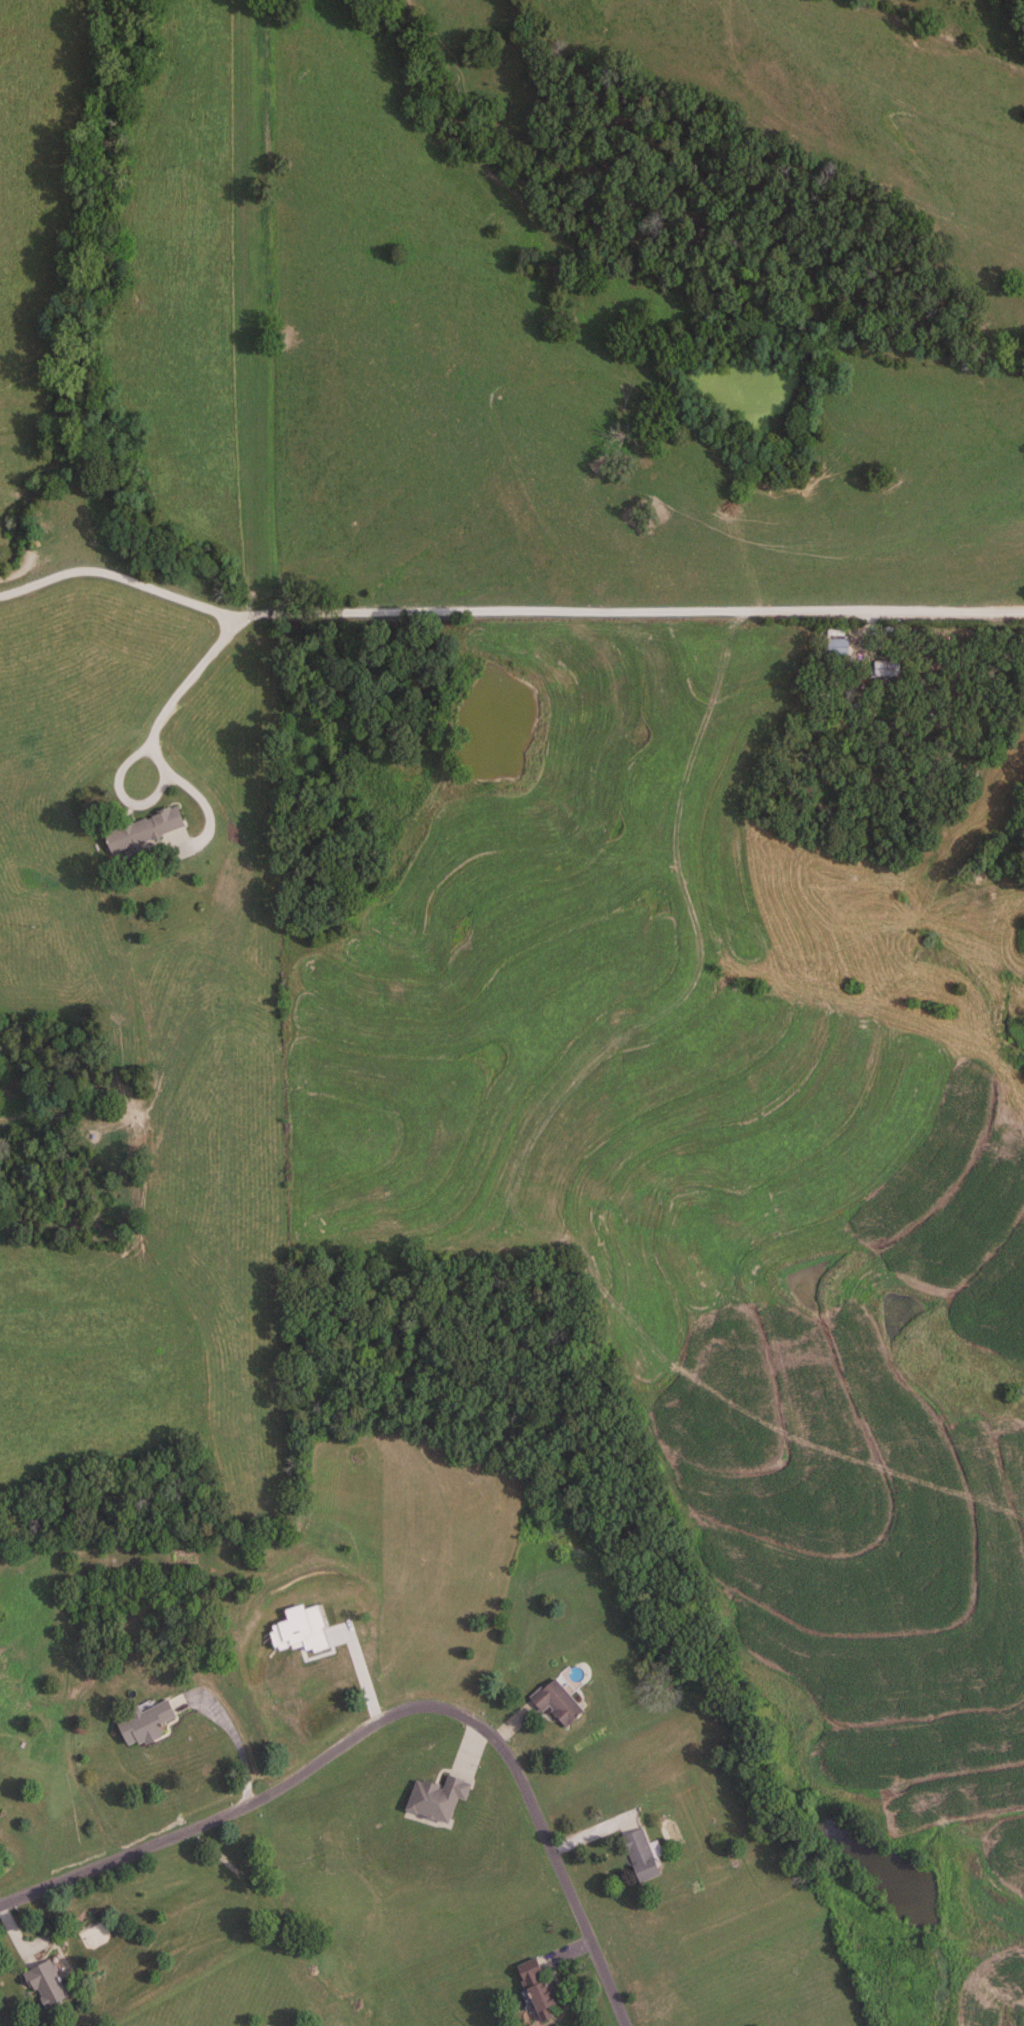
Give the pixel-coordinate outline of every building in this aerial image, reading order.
[(848,657),(848,640),(828,640),(828,657),(848,657)] [(899,678),(899,662),(875,662),(875,678),(899,678)] [(106,834),(111,855),(132,849),(135,858),(144,855),(140,843),(185,830),(179,809),(133,822),(132,819),(115,824),(118,831),(106,834)] [(542,1713),(549,1707),(566,1728),(584,1713),(555,1678),(531,1699),(542,1713)] [(142,1713),(139,1706),(128,1710),(131,1718),(118,1724),(129,1750),(166,1734),(162,1725),(177,1719),(169,1701),(142,1713)] [(407,1813),(450,1825),(456,1799),(466,1802),(471,1784),(447,1777),(444,1788),(416,1780),(407,1813)] [(660,1877),(644,1830),(623,1837),(639,1884),(660,1877)] [(517,1968),(540,2024),(555,2018),(552,2010),(560,2007),(541,1959),(517,1968)] [(69,1999),(51,1961),(25,1974),(43,2012),(69,1999)]
